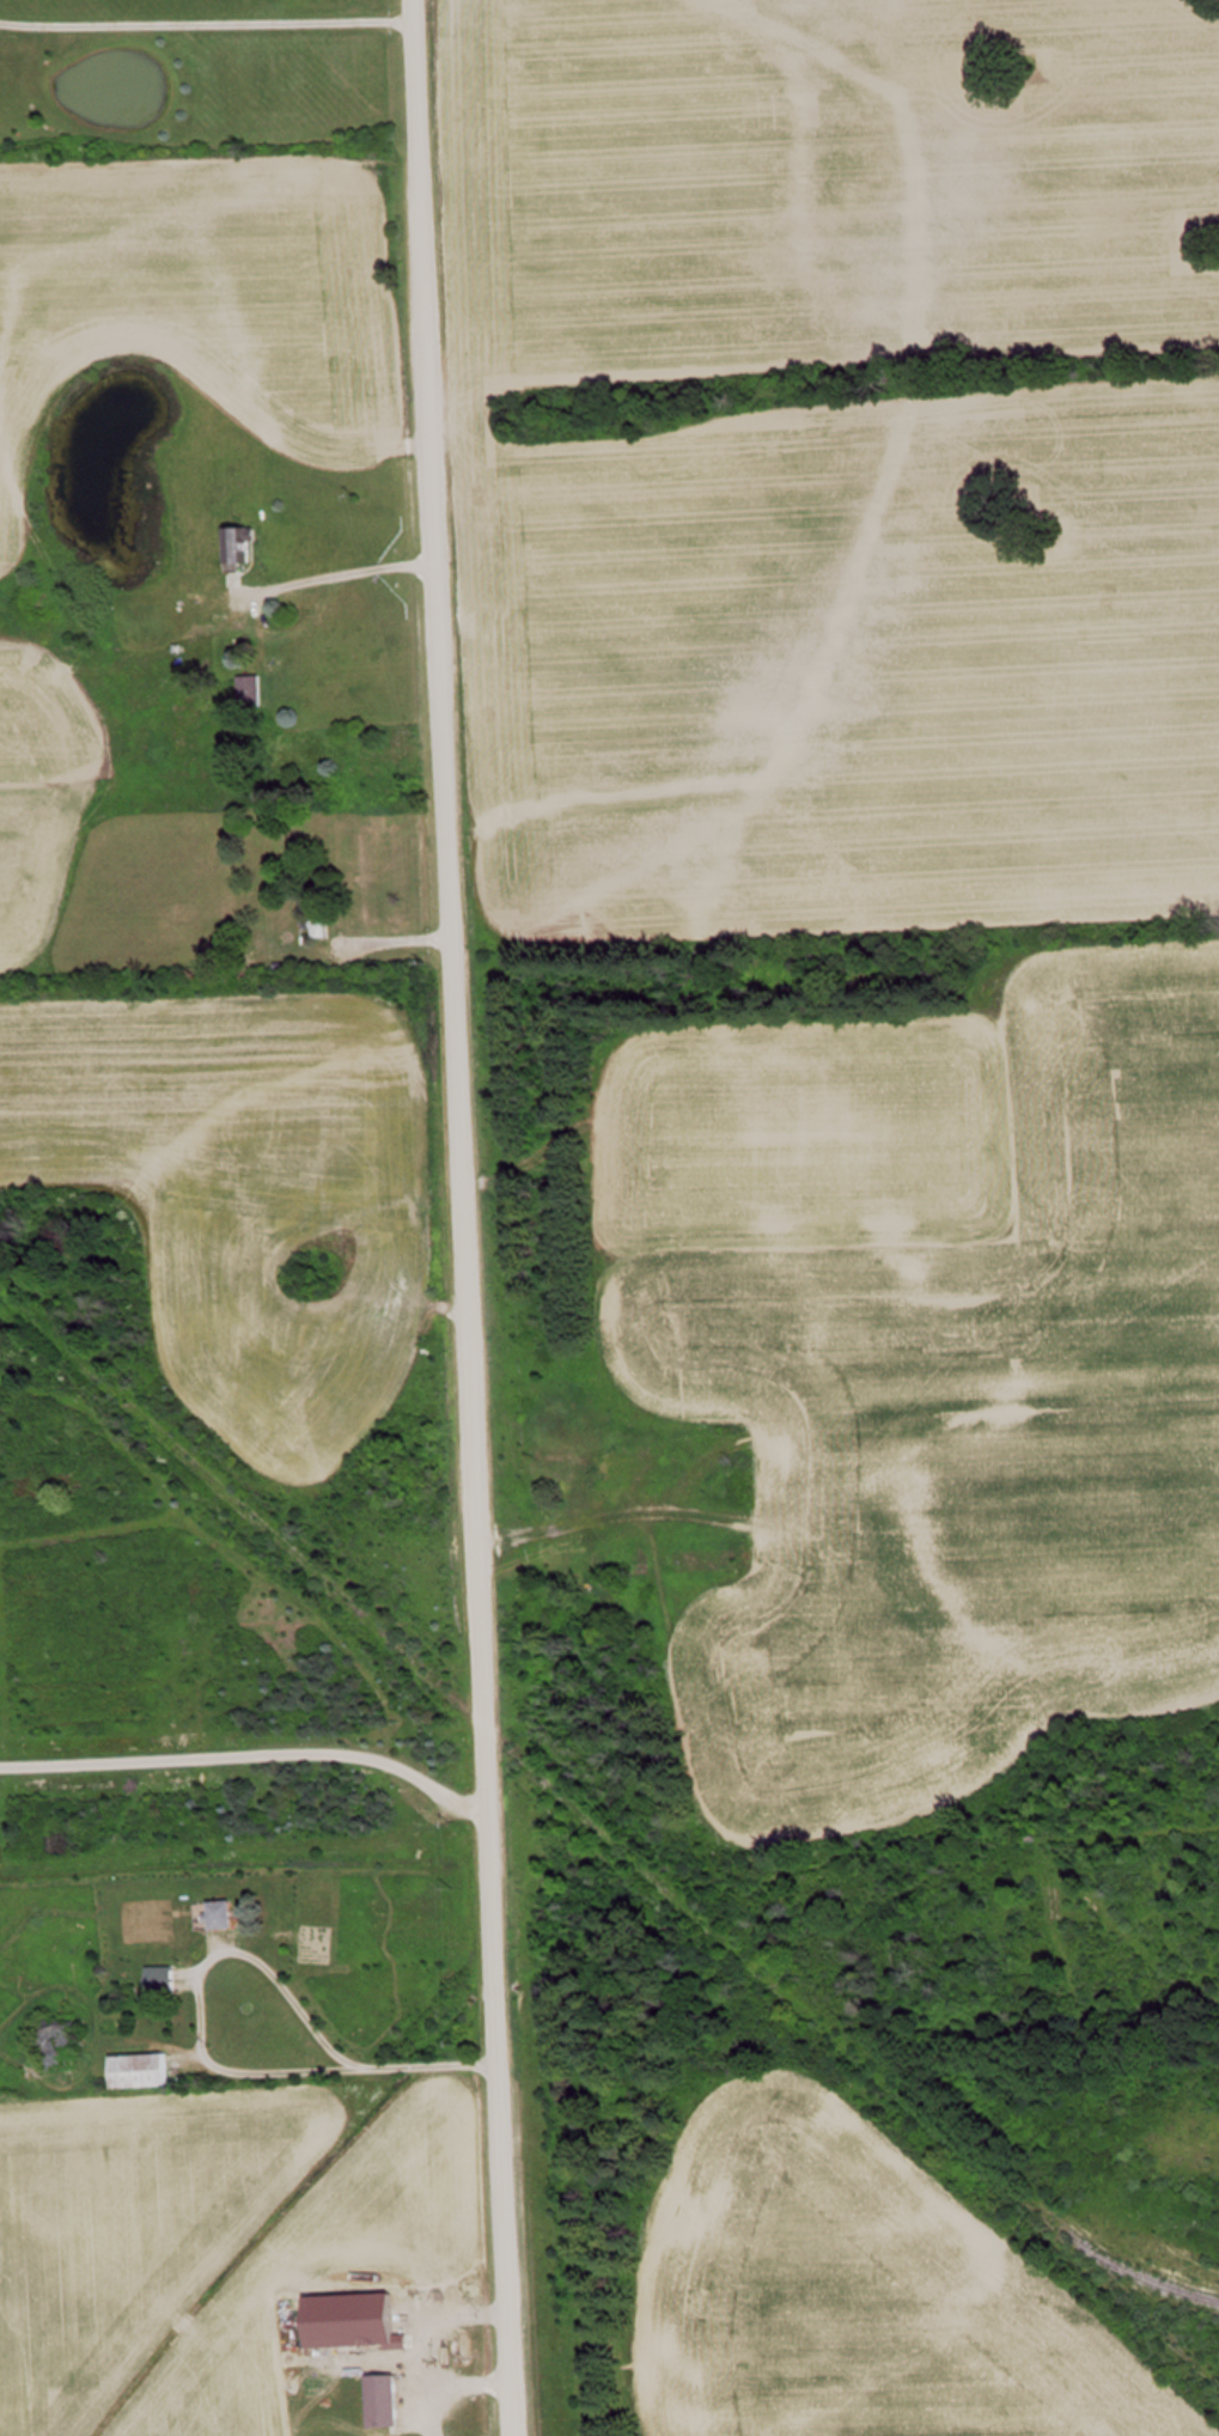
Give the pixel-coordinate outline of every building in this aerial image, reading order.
[(259,526),(228,526),(228,562),(259,562),(259,526)] [(242,676),(242,707),(267,707),(267,675),(242,676)] [(316,935),(331,935),(331,885),(316,885),(316,935)] [(235,942),(218,942),(218,955),(235,955),(235,942)] [(241,1928),(240,1901),(198,1902),(199,1929),(241,1928)] [(83,2072),(83,2016),(53,2016),(53,2072),(83,2072)] [(116,2088),(177,2086),(176,2053),(115,2055),(116,2088)] [(374,2427),(404,2427),(404,2375),(374,2375),(374,2427)]
